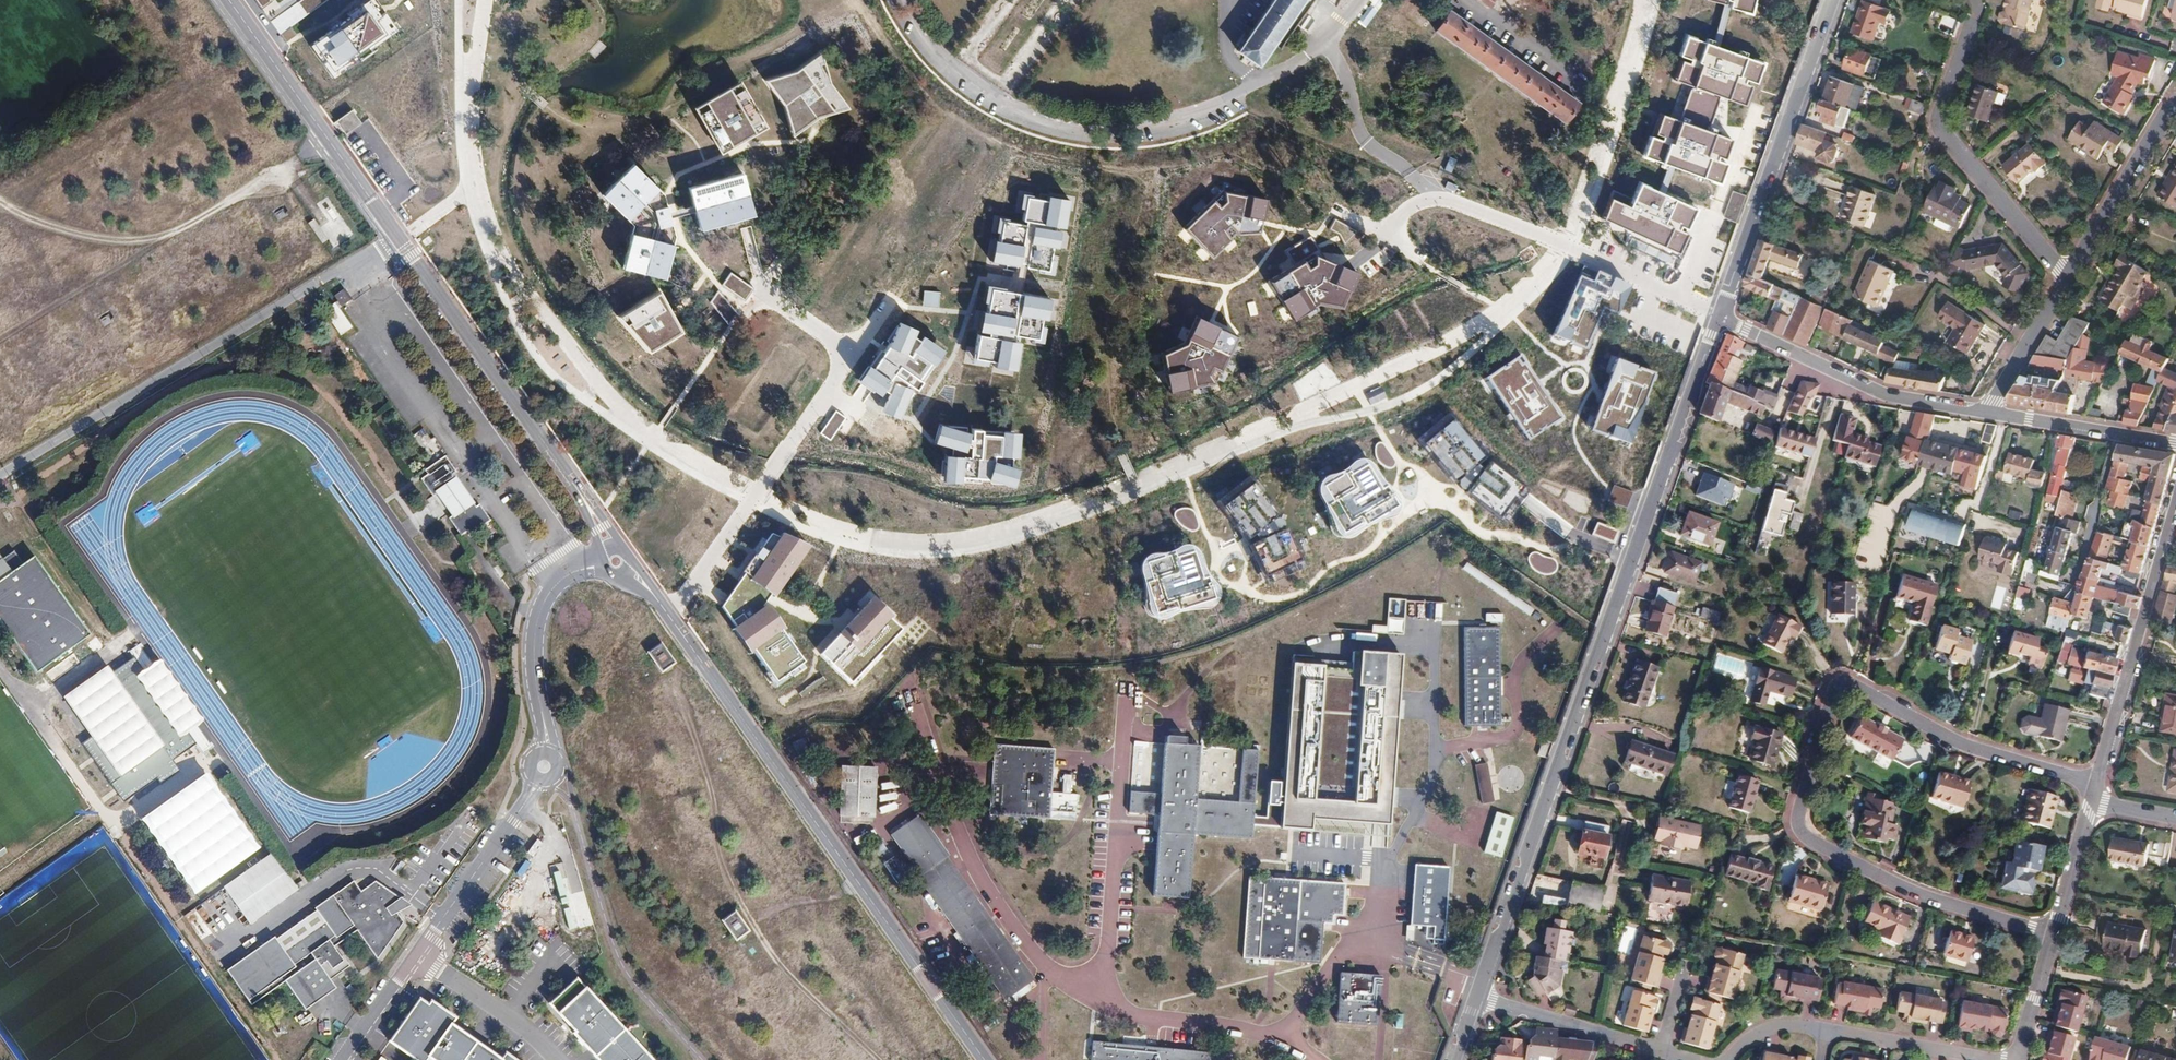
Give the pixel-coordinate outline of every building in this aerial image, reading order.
[(261,9),(271,2),(269,0),(254,0),(261,9)] [(271,22),(279,33),(326,0),(302,0),(271,22)] [(313,41),(324,57),(321,59),(332,75),(345,66),(347,69),(376,49),(374,46),(397,30),(385,13),(380,16),(375,9),(368,0),(365,0),(346,14),(348,17),(313,41)] [(1235,52),(1255,66),(1272,42),(1303,0),(1272,0),(1235,52)] [(1724,4),(1729,6),(1728,7),(1749,12),(1752,0),(1707,0),(1724,4)] [(1864,0),(1853,31),(1873,38),(1880,19),(1886,21),(1890,9),(1864,0)] [(1999,19),(2002,23),(2025,29),(2033,0),(2007,0),(2006,5),(2010,6),(2008,12),(2005,11),(2001,13),(1999,19)] [(2099,4),(2101,9),(2107,10),(2112,7),(2112,4),(2117,5),(2116,9),(2116,10),(2129,13),(2128,17),(2142,21),(2148,0),(2101,0),(2099,4)] [(1729,6),(1724,4),(1713,46),(1719,48),(1728,7),(1729,6)] [(1434,31),(1564,121),(1579,100),(1448,10),(1434,31)] [(1697,40),(1695,45),(1688,42),(1682,57),(1693,61),(1692,64),(1685,62),(1678,81),(1695,87),(1683,122),(1665,116),(1658,135),(1665,138),(1664,141),(1653,137),(1646,157),(1671,166),(1675,168),(1719,183),(1726,163),(1715,159),(1717,156),(1724,159),(1731,139),(1708,131),(1720,97),(1744,105),(1751,86),(1743,83),(1745,79),(1755,83),(1760,68),(1753,66),(1755,61),(1719,48),(1713,46),(1697,40)] [(1852,48),(1845,67),(1875,77),(1881,59),(1852,48)] [(2119,76),(2103,101),(2123,114),(2136,95),(2132,92),(2139,82),(2146,83),(2148,76),(2151,76),(2155,58),(2139,54),(2138,56),(2117,51),(2111,73),(2119,75),(2119,76)] [(799,74),(767,82),(785,104),(796,136),(820,119),(852,111),(833,85),(824,54),(799,74)] [(1833,76),(1825,98),(1842,105),(1846,106),(1848,103),(1855,84),(1833,76)] [(1974,101),(1969,112),(1987,119),(1999,89),(1979,80),(1978,81),(1971,99),(1974,101)] [(1920,91),(1917,98),(1928,101),(1932,89),(1925,87),(1923,92),(1920,91)] [(741,92),(699,114),(721,156),(763,133),(741,92)] [(1999,93),(1996,104),(2003,106),(2006,95),(1999,93)] [(1842,105),(1825,98),(1820,109),(1824,111),(1822,118),(1835,124),(1838,118),(1842,105)] [(1914,99),(1911,105),(1924,110),(1927,103),(1914,99)] [(1966,111),(1969,112),(1974,101),(1971,99),(1966,111)] [(1846,106),(1851,108),(1863,112),(1864,109),(1848,103),(1846,106)] [(1842,105),(1838,118),(1846,120),(1851,108),(1846,106),(1842,105)] [(360,122),(352,110),(336,121),(345,133),(360,122)] [(381,115),(385,122),(378,127),(381,133),(395,125),(387,112),(381,115)] [(2082,118),(2071,134),(2090,147),(2089,149),(2100,155),(2108,143),(2117,148),(2125,137),(2095,117),(2090,123),(2082,118)] [(1804,123),(1797,142),(1819,150),(1826,131),(1804,123)] [(393,131),(385,136),(393,150),(401,145),(393,131)] [(1845,132),(1843,137),(1853,141),(1856,135),(1845,132)] [(1853,141),(1843,137),(1840,143),(1851,147),(1853,141)] [(2030,141),(2002,164),(2015,179),(2032,166),(2036,169),(2046,161),(2030,141)] [(1824,158),(1821,167),(1836,173),(1839,164),(1824,158)] [(2165,182),(2168,183),(2175,168),(2175,163),(2165,182)] [(636,166),(604,198),(635,226),(622,269),(665,281),(678,237),(664,196),(636,166)] [(1675,168),(1671,166),(1660,192),(1663,193),(1675,168)] [(2165,182),(2157,197),(2175,207),(2175,168),(2168,183),(2165,182)] [(745,175),(690,189),(701,231),(756,217),(745,175)] [(1937,184),(1925,210),(1939,217),(1948,220),(1952,222),(1960,226),(1971,203),(1961,198),(1962,195),(1955,191),(1957,186),(1943,179),(1940,185),(1937,183),(1937,184)] [(1660,192),(1640,183),(1633,199),(1614,190),(1605,201),(1682,236),(1691,216),(1685,232),(1696,208),(1663,193),(1660,192)] [(1850,197),(1843,218),(1865,225),(1876,195),(1852,186),(1848,196),(1850,197)] [(1222,191),(1183,228),(1211,258),(1236,234),(1259,233),(1261,222),(1266,199),(1222,191)] [(1747,196),(1734,191),(1725,216),(1738,221),(1747,196)] [(1067,205),(1026,199),(1021,228),(1002,225),(995,264),(1022,268),(1048,272),(1055,227),(1064,228),(1067,205)] [(289,215),(284,207),(274,214),(279,222),(289,215)] [(1948,220),(1939,217),(1936,224),(1949,230),(1952,222),(1948,220)] [(1358,231),(1335,218),(1327,230),(1339,235),(1344,246),(1358,231)] [(428,235),(432,242),(445,236),(441,229),(428,235)] [(1310,235),(1285,251),(1293,266),(1268,281),(1291,319),(1317,304),(1341,308),(1355,272),(1325,258),(1310,235)] [(1750,273),(1763,279),(1771,258),(1798,268),(1803,254),(1802,254),(1762,239),(1750,273)] [(2002,242),(1965,249),(1968,267),(1995,263),(2007,276),(2021,264),(2002,242)] [(1393,250),(1383,246),(1380,249),(1389,259),(1393,250)] [(1632,269),(1587,249),(1552,335),(1586,350),(1601,316),(1595,314),(1598,307),(1609,312),(1620,298),(1632,269)] [(2138,278),(2143,269),(2134,264),(2137,258),(2123,250),(2114,264),(2121,268),(2114,279),(2102,299),(2118,309),(2123,302),(2129,305),(2132,307),(2138,298),(2147,283),(2143,281),(2138,278)] [(1873,260),(1856,295),(1878,306),(1886,289),(1885,288),(1888,281),(1891,282),(1895,271),(1873,260)] [(1385,265),(1356,284),(1367,301),(1396,281),(1385,265)] [(2149,272),(2143,269),(2138,278),(2143,281),(2149,272)] [(1750,273),(1745,286),(1779,301),(1780,302),(1782,296),(1785,289),(1763,279),(1750,273)] [(1807,299),(1813,283),(1797,277),(1792,292),(1801,296),(1807,299)] [(990,289),(983,336),(979,335),(975,358),(1016,365),(1021,337),(1038,340),(1045,298),(1015,293),(990,289)] [(333,296),(340,306),(349,299),(343,290),(333,296)] [(662,293),(619,316),(654,352),(685,334),(673,314),(662,293)] [(706,302),(716,309),(721,302),(711,295),(706,302)] [(1780,302),(1779,301),(1767,327),(1772,329),(1783,334),(1797,303),(1782,296),(1780,302)] [(1807,299),(1801,296),(1797,303),(1783,334),(1806,345),(1825,306),(1807,299)] [(1947,301),(1938,316),(1957,327),(1948,343),(1967,355),(1985,325),(1947,301)] [(322,310),(340,334),(350,327),(332,303),(322,310)] [(1828,308),(1819,327),(1843,338),(1849,324),(1850,325),(1853,319),(1828,308)] [(2119,317),(2131,321),(2134,312),(2122,308),(2119,317)] [(116,322),(111,315),(101,321),(106,329),(116,322)] [(1210,323),(1196,316),(1184,343),(1161,353),(1168,391),(1214,383),(1237,336),(1233,334),(1210,323)] [(2047,334),(2029,364),(2065,370),(2068,359),(2075,347),(2078,342),(2084,333),(2091,322),(2072,316),(2059,338),(2047,334)] [(1849,324),(1843,338),(1872,351),(1871,354),(1878,357),(1883,346),(1886,341),(1878,337),(1879,334),(1876,333),(1874,336),(1850,325),(1849,324)] [(902,328),(865,383),(881,394),(888,383),(897,389),(885,407),(901,415),(902,412),(914,395),(905,389),(909,384),(918,390),(924,381),(921,380),(939,353),(902,328)] [(2078,342),(2075,347),(2085,349),(2084,358),(2082,364),(2095,366),(2093,380),(2101,382),(2110,365),(2086,361),(2091,338),(2084,333),(2078,342)] [(1755,404),(1765,408),(1772,411),(1776,400),(1763,395),(1749,389),(1748,392),(1732,385),(1741,363),(1738,361),(1732,359),(1736,349),(1737,348),(1742,350),(1745,344),(1727,337),(1715,366),(1707,384),(1711,386),(1712,386),(1754,403),(1755,404)] [(2126,340),(2120,352),(2159,368),(2163,369),(2165,367),(2169,357),(2152,350),(2137,345),(2133,343),(2128,341),(2126,340)] [(1883,346),(1878,357),(1893,364),(1898,353),(1883,346)] [(2054,392),(2044,409),(2070,413),(2074,395),(2072,395),(2073,387),(2075,386),(2077,378),(2079,378),(2093,380),(2095,366),(2082,364),(2084,358),(2085,349),(2075,347),(2068,359),(2065,370),(2064,375),(2061,380),(2054,392)] [(1732,359),(1738,361),(1742,350),(1737,348),(1736,349),(1732,359)] [(1515,357),(1483,378),(1498,400),(1501,399),(1514,418),(1512,420),(1526,442),(1561,419),(1543,392),(1539,394),(1535,389),(1533,386),(1537,383),(1523,361),(1519,364),(1515,357)] [(1655,374),(1616,360),(1602,399),(1590,431),(1629,445),(1655,374)] [(1894,367),(1887,382),(1914,387),(1919,371),(1894,367)] [(2163,369),(2161,376),(2159,378),(2158,382),(2170,387),(2175,390),(2175,372),(2165,367),(2163,369)] [(1919,371),(1914,387),(1940,391),(1947,376),(1919,371)] [(2027,377),(2022,376),(2006,402),(2044,409),(2054,392),(2061,380),(2053,379),(2051,388),(2041,387),(2043,377),(2033,375),(2031,385),(2026,384),(2028,377),(2027,377)] [(2051,388),(2053,379),(2043,377),(2041,387),(2051,388)] [(2138,400),(2149,402),(2154,392),(2155,388),(2158,382),(2159,378),(2151,377),(2148,385),(2134,384),(2131,398),(2138,400)] [(1763,395),(1776,400),(1781,389),(1768,384),(1763,395)] [(1699,415),(1701,416),(1718,423),(1726,404),(1761,418),(1765,408),(1755,404),(1754,403),(1712,386),(1711,386),(1699,415)] [(1812,387),(1804,387),(1802,391),(1792,414),(1806,419),(1813,401),(1817,402),(1822,388),(1812,387)] [(2161,409),(2172,414),(2174,411),(2175,409),(2175,406),(2175,390),(2170,387),(2161,409)] [(2127,410),(2125,423),(2138,425),(2149,402),(2138,400),(2131,398),(2124,397),(2123,402),(2131,403),(2130,410),(2127,410)] [(2172,414),(2161,409),(2153,427),(2166,429),(2172,414)] [(2166,429),(2175,431),(2175,411),(2174,411),(2172,414),(2166,429)] [(1918,412),(1910,437),(1926,442),(1926,444),(1922,457),(1920,464),(1932,468),(1929,474),(1934,475),(1936,469),(1968,478),(1969,473),(1972,475),(1969,483),(1975,485),(1974,488),(1977,489),(1987,456),(1929,439),(1930,434),(1936,415),(1918,412)] [(846,419),(837,413),(822,435),(831,441),(846,419)] [(1847,445),(1843,456),(1876,467),(1882,447),(1868,442),(1862,441),(1864,436),(1852,432),(1856,419),(1839,414),(1832,440),(1847,445)] [(1936,415),(1930,434),(1943,438),(1950,417),(1936,415)] [(1452,420),(1423,444),(1455,483),(1462,478),(1471,486),(1466,493),(1500,519),(1523,488),(1489,463),(1482,472),(1476,466),(1484,459),(1452,420)] [(1997,425),(1988,423),(1983,440),(1991,443),(1996,428),(1997,425)] [(1754,436),(1773,443),(1776,433),(1758,426),(1754,436)] [(968,429),(944,427),(940,445),(962,446),(961,456),(947,455),(945,475),(1012,479),(1014,437),(982,435),(982,431),(974,430),(973,440),(967,440),(968,429)] [(1813,456),(1818,440),(1783,429),(1778,445),(1813,456)] [(2062,446),(2058,460),(2069,463),(2076,437),(2061,435),(2060,438),(2059,445),(2062,446)] [(1926,442),(1910,437),(1909,436),(1904,451),(1922,457),(1926,444),(1926,442)] [(2129,462),(2144,465),(2156,469),(2155,473),(2169,477),(2175,454),(2145,449),(2119,445),(2115,459),(2129,462)] [(1406,465),(1411,461),(1403,448),(1397,452),(1406,465)] [(432,496),(436,493),(456,480),(448,470),(451,468),(443,457),(424,470),(426,475),(420,479),(432,496)] [(2041,490),(2046,473),(2042,472),(2032,469),(2034,464),(2011,457),(2007,468),(2001,465),(1996,483),(2002,485),(2005,476),(2030,484),(2030,486),(2041,490)] [(2114,489),(2128,493),(2133,480),(2124,478),(2129,462),(2115,459),(2107,487),(2114,489)] [(2069,463),(2058,460),(2047,500),(2058,502),(2062,490),(2069,463)] [(2156,469),(2144,465),(2140,478),(2151,482),(2145,498),(2148,499),(2147,503),(2161,507),(2169,477),(2155,473),(2156,469)] [(1347,472),(1322,487),(1331,503),(1325,506),(1342,534),(1362,522),(1364,526),(1396,507),(1384,488),(1380,491),(1365,466),(1350,475),(1347,472)] [(1701,476),(1694,494),(1722,504),(1725,498),(1727,498),(1732,484),(1706,474),(1701,476)] [(436,493),(452,515),(471,501),(456,480),(436,493)] [(1775,481),(1773,487),(1785,491),(1787,485),(1775,481)] [(1758,486),(1747,482),(1745,488),(1755,493),(1758,486)] [(1252,484),(1222,507),(1247,540),(1255,534),(1259,541),(1250,545),(1265,577),(1299,561),(1285,529),(1276,533),(1271,522),(1277,517),(1252,484)] [(1612,491),(1609,499),(1627,505),(1631,490),(1614,484),(1612,491)] [(2109,504),(2123,509),(2128,493),(2114,489),(2112,493),(2110,493),(2106,503),(2109,504)] [(2063,517),(2071,519),(2078,495),(2064,491),(2057,515),(2063,517)] [(1798,506),(1788,502),(1789,496),(1774,492),(1763,531),(1789,539),(1792,528),(1782,524),(1785,513),(1795,516),(1798,506)] [(471,501),(452,515),(448,518),(460,536),(467,531),(469,535),(489,521),(488,519),(481,509),(478,511),(471,501)] [(2142,521),(2155,526),(2161,507),(2147,503),(2144,513),(2138,511),(2137,516),(2143,518),(2142,521)] [(2100,532),(2114,535),(2121,514),(2123,509),(2109,504),(2100,532)] [(1966,525),(1913,508),(1907,528),(1960,545),(1966,525)] [(1688,512),(1680,533),(1707,543),(1715,521),(1688,512)] [(2050,543),(2048,550),(2053,552),(2047,571),(2061,575),(2066,559),(2074,531),(2077,532),(2080,521),(2071,519),(2063,517),(2055,544),(2050,543)] [(2137,529),(2133,540),(2150,544),(2155,526),(2142,521),(2135,519),(2134,524),(2137,526),(2137,529)] [(1620,530),(1598,522),(1593,534),(1615,543),(1620,530)] [(2091,557),(2106,560),(2109,552),(2113,540),(2114,535),(2100,532),(2091,557)] [(2114,535),(2113,540),(2132,545),(2133,540),(2120,537),(2114,535)] [(806,550),(774,536),(765,550),(763,549),(746,574),(749,575),(725,609),(778,683),(805,663),(764,607),(771,598),(806,550)] [(1987,536),(1980,556),(2003,563),(2001,570),(2012,573),(2019,551),(2008,548),(2010,543),(1987,536)] [(695,546),(702,551),(707,543),(700,538),(695,546)] [(2128,557),(2125,566),(2143,572),(2150,544),(2133,540),(2132,545),(2128,557)] [(4,630),(35,673),(89,635),(54,586),(33,557),(22,564),(12,551),(1,559),(0,558),(0,624),(4,630)] [(2106,560),(2122,566),(2125,566),(2128,557),(2109,552),(2106,560)] [(1173,554),(1145,563),(1150,582),(1145,583),(1155,614),(1176,607),(1177,611),(1213,600),(1206,578),(1201,580),(1192,553),(1175,558),(1173,554)] [(1671,553),(1664,571),(1692,582),(1699,563),(1671,553)] [(2086,573),(2100,578),(2102,572),(2110,574),(2111,571),(2120,573),(2122,566),(2106,560),(2091,557),(2086,573)] [(2033,572),(2036,559),(2029,558),(2026,570),(2033,572)] [(1465,564),(1462,570),(1530,613),(1534,607),(1465,564)] [(2163,585),(2171,587),(2173,580),(2175,580),(2175,566),(2169,565),(2163,585)] [(1550,567),(1541,585),(1581,605),(1591,587),(1550,567)] [(2024,571),(2021,580),(2038,584),(2040,575),(2024,571)] [(2094,596),(2100,578),(2086,573),(2083,572),(2079,585),(2077,585),(2065,601),(2075,604),(2079,592),(2094,596)] [(1902,576),(1895,597),(1913,603),(1907,621),(1923,626),(1936,587),(1902,576)] [(2116,582),(2100,578),(2094,596),(2117,602),(2133,606),(2138,607),(2141,596),(2136,594),(2114,588),(2116,582)] [(1853,582),(1831,581),(1831,616),(1853,616),(1853,582)] [(2016,597),(2027,600),(2030,589),(2023,588),(2024,585),(2020,584),(2016,597)] [(1654,602),(1646,629),(1663,635),(1672,607),(1675,594),(1658,588),(1654,602)] [(2088,616),(2094,596),(2079,592),(2075,604),(2073,613),(2088,617),(2088,616)] [(2153,621),(2161,622),(2163,622),(2166,615),(2168,615),(2169,611),(2164,611),(2168,597),(2160,595),(2153,621)] [(1401,616),(1403,616),(1406,600),(1389,597),(1386,615),(1389,615),(1386,630),(1399,632),(1401,616)] [(2025,606),(2027,600),(2016,597),(2015,603),(2025,606)] [(2075,604),(2065,601),(2055,598),(2051,613),(2047,626),(2066,631),(2067,627),(2070,619),(2071,619),(2073,613),(2075,604)] [(903,630),(871,601),(852,623),(822,655),(854,684),(903,630)] [(2133,606),(2117,602),(2114,610),(2130,615),(2133,606)] [(1702,616),(1717,621),(1720,612),(1704,607),(1702,616)] [(1502,623),(1502,614),(1485,613),(1485,622),(1502,623)] [(1779,613),(1763,642),(1780,651),(1788,637),(1790,637),(1793,639),(1800,624),(1779,613)] [(2117,640),(2122,641),(2128,643),(2132,627),(2127,626),(2119,624),(2118,626),(2121,627),(2117,640)] [(1939,627),(1933,649),(1949,654),(1948,660),(1963,665),(1964,662),(1969,642),(1954,637),(1955,632),(1939,627)] [(1500,628),(1464,629),(1467,727),(1504,725),(1500,628)] [(2011,632),(2006,652),(2016,655),(2017,652),(2029,655),(2027,664),(2040,668),(2045,651),(2034,648),(2036,640),(2011,632)] [(2056,659),(2067,663),(2072,646),(2073,643),(2062,640),(2056,659)] [(128,650),(133,657),(152,684),(186,732),(198,749),(203,755),(213,748),(138,643),(128,650)] [(661,643),(649,651),(661,670),(674,661),(661,643)] [(2081,667),(2086,650),(2072,646),(2067,663),(2081,667)] [(2095,671),(2112,675),(2117,659),(2100,654),(2086,650),(2081,667),(2088,669),(2095,671)] [(2100,654),(2117,659),(2118,655),(2102,650),(2100,654)] [(1292,661),(1280,830),(1293,830),(1305,831),(1306,819),(1388,822),(1400,654),(1359,651),(1357,667),(1292,661)] [(152,684),(133,657),(112,672),(166,748),(177,764),(198,749),(186,732),(152,684)] [(1637,659),(1623,697),(1643,705),(1657,667),(1637,659)] [(166,748),(112,672),(107,664),(63,695),(68,701),(122,778),(166,748)] [(2084,682),(2091,684),(2095,671),(2088,669),(2084,682)] [(1759,670),(1750,700),(1763,704),(1768,691),(1788,697),(1793,681),(1759,670)] [(2095,671),(2091,684),(2099,686),(2108,689),(2112,675),(2095,671)] [(2099,686),(2091,684),(2088,695),(2105,700),(2108,689),(2099,686)] [(2167,695),(2161,731),(2175,734),(2175,697),(2167,695)] [(122,778),(68,701),(60,707),(126,801),(163,776),(167,781),(182,770),(177,764),(166,748),(122,778)] [(2040,718),(2036,734),(2059,741),(2064,723),(2067,711),(2044,704),(2040,718)] [(2022,730),(2036,734),(2040,718),(2027,714),(2022,717),(2020,725),(2022,730)] [(1859,715),(1847,736),(1890,758),(1901,738),(1859,715)] [(1754,741),(1749,759),(1772,765),(1781,735),(1754,727),(1750,740),(1754,741)] [(1158,816),(1153,896),(1188,899),(1192,834),(1252,838),(1259,750),(1242,748),(1238,802),(1195,799),(1198,746),(1189,745),(1190,738),(1183,738),(1184,737),(1165,735),(1165,743),(1163,743),(1159,794),(1129,792),(1128,813),(1158,816)] [(1631,740),(1625,760),(1665,772),(1671,753),(1631,740)] [(1048,819),(1054,750),(995,745),(993,771),(989,814),(1048,819)] [(1478,802),(1496,802),(1495,773),(1488,773),(1487,763),(1477,763),(1478,802)] [(838,815),(871,817),(874,768),(841,766),(838,815)] [(1938,770),(1931,795),(1962,804),(1969,779),(1938,770)] [(1738,774),(1729,807),(1749,813),(1758,780),(1738,774)] [(2032,788),(2024,818),(2049,826),(2058,796),(2032,788)] [(1866,793),(1858,821),(1863,822),(1860,834),(1877,839),(1878,834),(1892,838),(1894,827),(1879,822),(1880,818),(1886,819),(1890,804),(1874,800),(1875,796),(1866,793)] [(1501,856),(1512,816),(1494,812),(1483,852),(1501,856)] [(1022,966),(956,874),(944,857),(947,855),(937,841),(927,826),(919,815),(907,824),(891,835),(892,837),(901,849),(920,875),(918,876),(936,901),(990,977),(1006,999),(1033,980),(1022,966)] [(1670,822),(1671,819),(1659,816),(1653,839),(1659,840),(1658,843),(1681,848),(1682,845),(1695,848),(1700,826),(1684,821),(1683,825),(1670,822)] [(1576,832),(1575,837),(1578,841),(1576,851),(1602,856),(1608,825),(1583,820),(1580,831),(1576,832)] [(462,825),(456,836),(471,844),(477,833),(462,825)] [(2115,840),(2111,861),(2146,868),(2150,847),(2115,840)] [(2042,846),(2015,841),(2011,865),(2006,864),(2004,873),(2002,873),(2001,877),(2003,878),(2002,886),(2018,889),(2017,892),(2030,894),(2035,870),(2038,870),(2042,846)] [(1732,853),(1725,874),(1757,885),(1756,888),(1766,892),(1774,866),(1764,863),(1764,864),(1759,862),(1759,860),(1750,857),(1749,859),(1732,853)] [(273,855),(226,888),(252,924),(299,891),(273,855)] [(1433,939),(1443,940),(1448,867),(1414,865),(1410,925),(1434,927),(1433,939)] [(1651,874),(1647,899),(1684,906),(1689,881),(1675,878),(1675,880),(1664,878),(1664,876),(1651,874)] [(1796,875),(1790,899),(1821,909),(1828,884),(1796,875)] [(1263,878),(1257,958),(1318,963),(1322,915),(1340,916),(1343,884),(1263,878)] [(1565,904),(1597,911),(1602,888),(1570,881),(1566,899),(1565,904)] [(273,939),(225,974),(250,1009),(284,985),(304,1013),(334,991),(328,983),(348,969),(341,958),(339,960),(332,950),(355,934),(375,963),(401,925),(394,914),(389,918),(386,912),(399,903),(373,885),(359,895),(351,884),(313,911),(324,927),(284,955),(273,939)] [(1550,904),(1551,896),(1542,894),(1539,902),(1550,904)] [(1565,907),(1565,904),(1566,899),(1551,896),(1550,904),(1555,905),(1565,907)] [(1876,900),(1866,920),(1873,924),(1871,929),(1898,943),(1911,918),(1876,900)] [(324,927),(313,911),(273,939),(284,955),(324,927)] [(734,911),(722,920),(735,939),(748,930),(734,911)] [(1542,957),(1557,960),(1561,960),(1564,947),(1562,947),(1565,930),(1560,929),(1562,919),(1552,918),(1550,928),(1545,927),(1541,943),(1545,944),(1542,957)] [(2104,924),(2100,947),(2127,951),(2126,956),(2140,958),(2141,954),(2143,954),(2144,951),(2147,931),(2104,924)] [(1644,932),(1630,975),(1657,983),(1661,970),(1658,969),(1662,956),(1658,954),(1660,949),(1664,950),(1668,949),(1670,943),(1666,938),(1644,932)] [(1950,932),(1945,952),(1968,960),(1974,939),(1950,932)] [(1715,976),(1711,990),(1737,999),(1751,955),(1729,948),(1724,949),(1722,955),(1725,958),(1727,960),(1726,965),(1722,963),(1718,977),(1715,976)] [(443,959),(449,963),(450,961),(454,954),(449,950),(443,959)] [(1542,957),(1534,956),(1531,973),(1532,975),(1526,979),(1536,994),(1543,989),(1545,992),(1557,984),(1560,968),(1555,967),(1557,960),(1542,957)] [(1776,968),(1773,984),(1781,986),(1780,991),(1787,992),(1786,995),(1795,996),(1795,993),(1818,998),(1821,979),(1817,978),(1817,975),(1776,968)] [(1376,1026),(1380,976),(1341,974),(1337,1024),(1376,1026)] [(580,980),(553,1004),(606,1059),(656,1059),(580,980)] [(1839,982),(1835,1001),(1857,1005),(1856,1007),(1865,1009),(1865,1007),(1872,1008),(1873,1004),(1880,1005),(1884,988),(1843,980),(1842,983),(1839,982)] [(1633,986),(1622,1020),(1643,1027),(1650,1006),(1653,1006),(1656,993),(1633,986)] [(2059,1003),(2053,1025),(2074,1031),(2083,997),(2060,990),(2057,1002),(2059,1003)] [(1901,991),(1897,1009),(1905,1010),(1904,1015),(1911,1016),(1911,1019),(1919,1020),(1919,1018),(1941,1022),(1945,1003),(1941,1002),(1942,999),(1901,991)] [(388,1044),(411,1059),(518,1059),(510,1054),(507,1059),(458,1025),(462,1018),(433,998),(429,1004),(421,997),(388,1044)] [(1692,1026),(1687,1041),(1713,1049),(1726,1005),(1704,998),(1700,1000),(1698,1006),(1700,1009),(1703,1010),(1702,1014),(1698,1013),(1694,1027),(1692,1026)] [(1963,1001),(1958,1028),(1972,1031),(1973,1028),(1987,1030),(1988,1026),(1992,1027),(1992,1031),(1995,1035),(2000,1036),(2004,1032),(2008,1010),(1963,1001)] [(1566,1002),(1564,1009),(1575,1013),(1577,1006),(1566,1002)] [(1396,1013),(1395,1028),(1403,1028),(1404,1014),(1396,1013)] [(1556,1036),(1557,1028),(1540,1027),(1539,1026),(1535,1026),(1534,1033),(1528,1037),(1527,1042),(1525,1044),(1523,1058),(1535,1059),(1536,1053),(1553,1055),(1556,1036)] [(2040,1059),(2066,1059),(2072,1037),(2052,1031),(2046,1051),(2043,1051),(2040,1059)] [(1521,1037),(1499,1035),(1498,1042),(1491,1047),(1491,1052),(1488,1052),(1487,1059),(1518,1059),(1521,1037)] [(1553,1057),(1565,1059),(1565,1057),(1582,1058),(1585,1038),(1577,1037),(1576,1039),(1559,1037),(1556,1036),(1553,1055),(1553,1057)] [(2090,1059),(2126,1059),(2130,1047),(2096,1037),(2090,1059)] [(1091,1059),(1229,1059),(1230,1054),(1093,1042),(1091,1059)] [(1763,1059),(1797,1059),(1793,1059),(1794,1056),(1780,1053),(1780,1051),(1766,1048),(1763,1059)] [(2133,1059),(2175,1059),(2141,1050),(2140,1051),(2136,1050),(2133,1059)]
